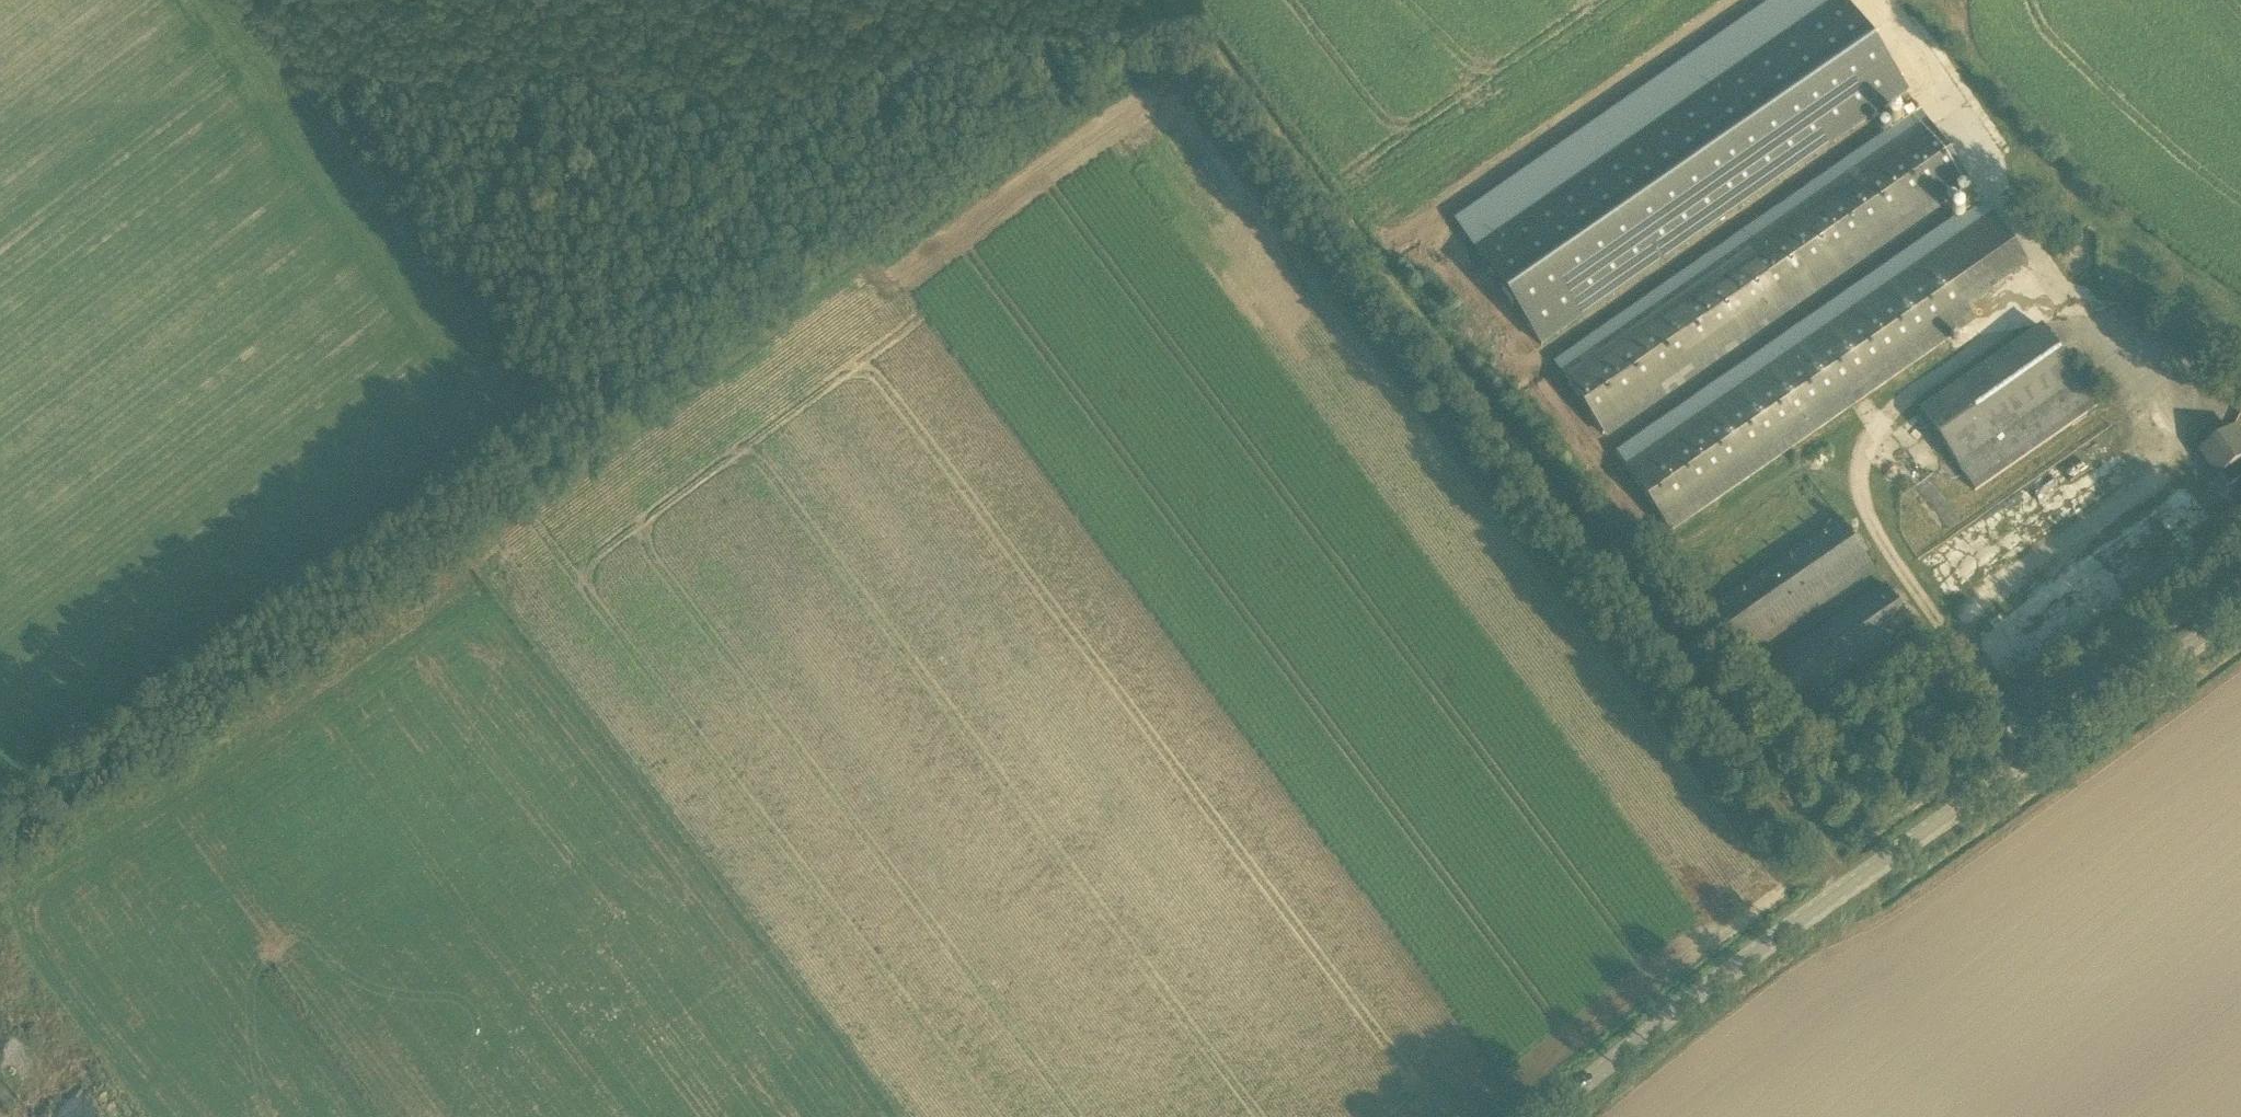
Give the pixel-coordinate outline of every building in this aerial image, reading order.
[(1478,251),(1543,346),(1911,93),(1846,0),(1843,0),(1478,251)] [(1930,121),(1562,374),(1608,440),(1960,198),(1956,193),(1972,182),(1930,121)] [(1994,215),(1627,469),(1673,535),(1978,324),(1970,311),(2031,269),(1994,215)] [(1975,492),(2097,408),(2042,328),(1920,413),(1975,492)] [(2234,430),(2201,453),(2228,490),(2240,480),(2240,441),(2234,430)] [(1733,661),(1871,565),(1841,522),(1703,618),(1733,661)] [(1778,722),(1915,628),(1886,587),(1750,681),(1778,722)]
